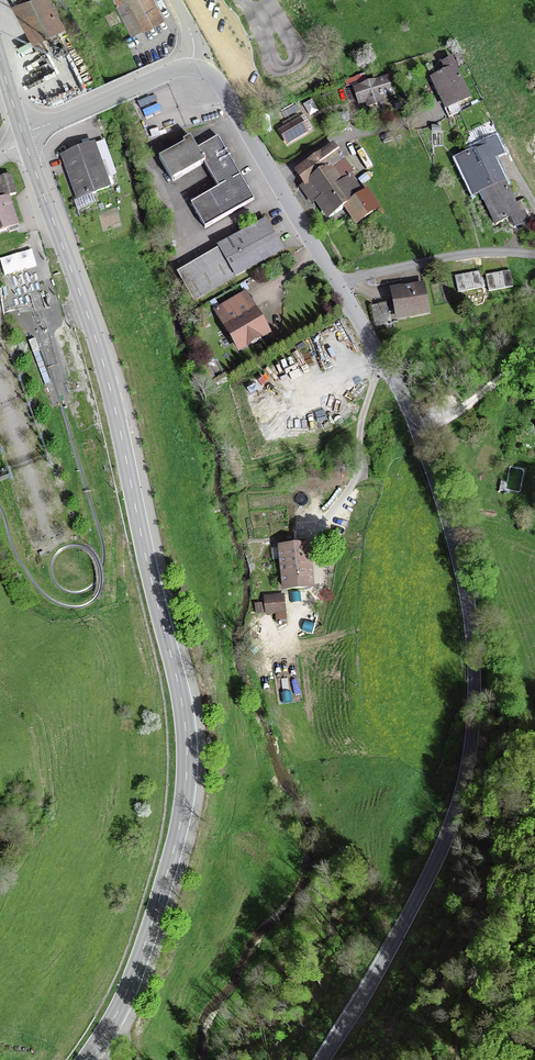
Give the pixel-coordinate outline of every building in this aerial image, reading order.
[(48,0),(28,0),(21,4),(39,36),(61,24),(48,0)] [(153,0),(116,0),(134,38),(164,23),(153,0)] [(432,81),(446,112),(473,100),(459,69),(432,81)] [(385,79),(353,90),(362,116),(394,104),(385,79)] [(309,135),(299,119),(277,133),(287,149),(309,135)] [(218,190),(191,206),(205,229),(254,201),(229,157),(219,139),(198,151),(193,141),(190,137),(182,141),(184,144),(158,159),(172,183),(204,165),(218,190)] [(487,150),(458,164),(475,199),(482,196),(496,226),(513,218),(518,229),(528,224),(499,163),(508,159),(498,139),(484,145),(487,150)] [(103,143),(60,158),(75,201),(91,196),(111,189),(107,177),(114,175),(107,155),(103,143)] [(335,147),(294,176),(330,228),(348,215),(358,230),(381,214),(335,147)] [(0,179),(0,195),(1,198),(0,198),(0,231),(12,227),(19,225),(10,198),(16,196),(9,176),(0,179)] [(94,205),(91,196),(75,201),(78,211),(94,205)] [(276,236),(267,220),(217,248),(219,251),(179,273),(194,300),(234,278),(235,281),(286,253),(276,236)] [(510,271),(486,276),(489,292),(514,287),(510,271)] [(479,272),(455,277),(458,293),(482,288),(479,272)] [(425,286),(392,292),(394,304),(398,324),(431,317),(425,286)] [(241,356),(276,336),(250,291),(215,311),(241,356)] [(398,324),(394,304),(372,308),(376,328),(398,324)] [(282,589),(312,587),(309,545),(279,548),(282,589)] [(285,610),(284,595),(263,598),(263,602),(264,612),(285,610)] [(264,612),(263,602),(255,603),(256,613),(264,612)]
